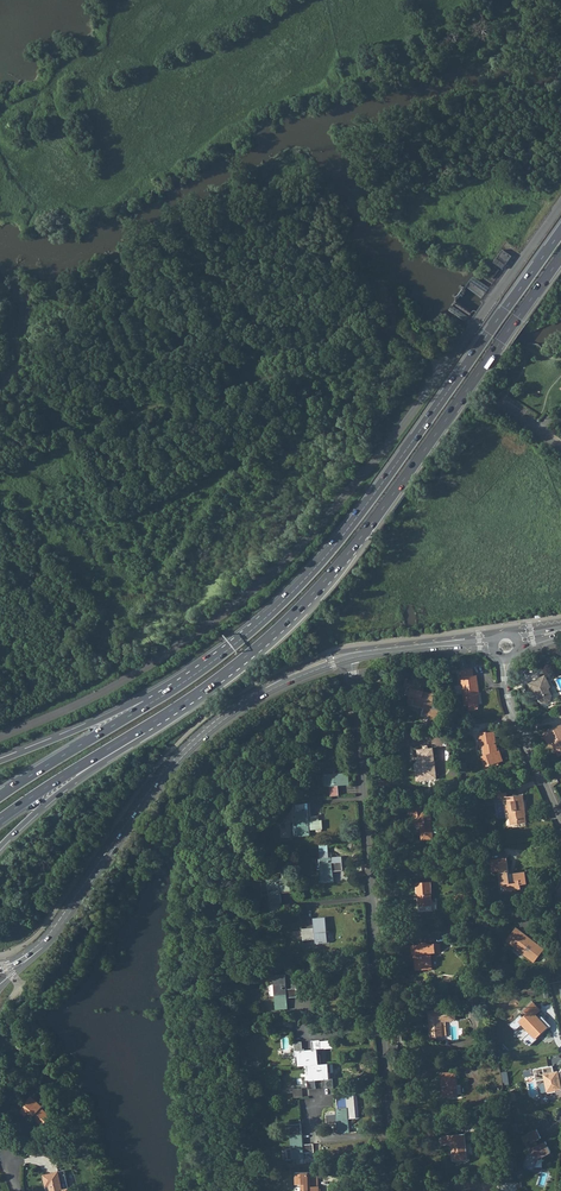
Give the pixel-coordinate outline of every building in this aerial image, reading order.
[(493,262),(501,269),(511,257),(503,250),(493,262)] [(468,287),(483,299),(491,288),(476,277),(468,287)] [(452,309),(468,320),(473,313),(458,301),(452,309)] [(368,318),(372,322),(377,318),(374,314),(368,318)] [(375,330),(389,319),(385,314),(370,325),(375,330)] [(473,675),(462,677),(461,677),(465,705),(481,703),(480,695),(477,695),(477,693),(478,693),(476,681),(475,681),(475,675),(473,675)] [(529,683),(535,695),(537,694),(539,698),(541,702),(546,703),(551,701),(552,696),(548,688),(551,687),(545,675),(529,683)] [(404,689),(407,689),(411,691),(409,698),(408,704),(413,706),(414,705),(424,708),(424,709),(423,711),(422,717),(428,719),(425,730),(435,729),(437,721),(439,721),(441,713),(439,713),(441,707),(432,705),(435,696),(420,692),(422,685),(406,681),(404,689)] [(543,734),(548,745),(553,742),(555,746),(552,748),(554,752),(556,751),(559,757),(560,756),(560,725),(546,731),(546,732),(543,734)] [(485,757),(484,757),(488,768),(499,764),(501,763),(498,757),(497,757),(496,753),(498,752),(496,738),(488,739),(487,734),(487,733),(479,734),(481,746),(484,746),(485,757)] [(420,772),(415,773),(416,781),(423,780),(428,780),(434,779),(431,750),(418,751),(418,757),(419,767),(420,772)] [(488,768),(484,757),(481,758),(486,771),(493,769),(493,768),(499,766),(499,764),(488,768)] [(325,775),(327,798),(333,798),(332,787),(351,785),(350,773),(325,775)] [(509,807),(507,807),(507,814),(509,814),(511,827),(525,825),(527,825),(526,817),(526,816),(524,817),(524,812),(526,812),(524,797),(508,799),(509,807)] [(419,802),(407,804),(408,814),(413,814),(414,825),(419,825),(421,840),(432,839),(430,812),(421,813),(419,802)] [(297,809),(299,836),(311,835),(310,820),(320,819),(319,811),(309,811),(309,808),(297,809)] [(333,856),(320,857),(322,884),(335,883),(334,871),(343,870),(342,861),(333,862),(333,856)] [(499,872),(501,884),(504,884),(505,890),(521,888),(520,884),(526,883),(525,871),(513,873),(513,875),(509,875),(509,873),(507,857),(493,859),(494,868),(501,868),(501,872),(499,872)] [(270,879),(272,912),(283,911),(282,891),(292,890),(291,877),(270,879)] [(417,895),(417,896),(419,896),(419,901),(417,901),(418,906),(431,905),(431,898),(430,894),(431,894),(430,881),(416,882),(416,895),(417,895)] [(431,905),(418,906),(418,911),(436,909),(435,898),(431,898),(431,905)] [(315,928),(295,930),(295,935),(295,940),(316,939),(317,946),(329,945),(327,919),(315,919),(315,928)] [(506,940),(533,962),(543,950),(535,943),(534,944),(531,942),(532,941),(516,927),(506,940)] [(412,945),(413,954),(415,954),(415,958),(415,966),(422,965),(423,969),(430,969),(429,952),(431,952),(435,952),(434,944),(412,945)] [(288,985),(269,987),(270,997),(275,996),(276,1011),(290,1010),(289,999),(299,998),(298,990),(288,990),(288,985)] [(523,1038),(529,1045),(536,1039),(535,1038),(540,1033),(541,1034),(544,1032),(543,1031),(550,1025),(542,1015),(539,1018),(536,1014),(541,1009),(534,1001),(525,1009),(528,1013),(524,1016),(520,1013),(509,1023),(515,1030),(522,1023),(530,1032),(523,1038)] [(428,1010),(430,1037),(435,1037),(435,1038),(437,1037),(442,1037),(441,1021),(455,1020),(454,1008),(428,1010)] [(334,1048),(334,1040),(321,1040),(321,1039),(313,1040),(314,1045),(309,1045),(311,1067),(320,1066),(322,1066),(321,1054),(320,1054),(319,1049),(334,1048)] [(303,1041),(295,1042),(296,1054),(300,1054),(301,1068),(307,1068),(311,1067),(309,1045),(304,1046),(303,1041)] [(322,1066),(320,1066),(321,1081),(326,1081),(327,1089),(335,1089),(334,1080),(331,1080),(331,1075),(335,1075),(334,1065),(322,1066)] [(558,1072),(556,1075),(553,1074),(553,1072),(552,1065),(533,1069),(535,1080),(544,1079),(547,1093),(555,1091),(554,1089),(560,1088),(560,1086),(560,1068),(558,1072)] [(311,1067),(307,1068),(308,1076),(310,1076),(311,1082),(308,1082),(309,1091),(317,1090),(316,1081),(321,1081),(320,1066),(311,1067)] [(455,1073),(441,1074),(442,1083),(443,1084),(443,1086),(442,1086),(442,1087),(444,1087),(445,1096),(457,1095),(455,1073)] [(294,1095),(295,1103),(298,1103),(303,1103),(302,1094),(294,1095)] [(28,1102),(21,1111),(26,1115),(26,1116),(28,1114),(29,1113),(33,1117),(42,1126),(47,1130),(56,1120),(51,1116),(42,1107),(43,1106),(31,1096),(27,1101),(28,1102)] [(337,1109),(336,1110),(336,1114),(328,1115),(328,1124),(337,1123),(337,1135),(350,1134),(349,1119),(360,1118),(358,1096),(348,1097),(348,1099),(336,1099),(337,1109)] [(501,1098),(493,1099),(494,1109),(502,1109),(501,1098)] [(304,1145),(303,1135),(302,1134),(301,1125),(290,1126),(292,1146),(287,1146),(288,1157),(293,1156),(294,1166),(305,1165),(304,1154),(314,1153),(314,1144),(304,1145)] [(550,1152),(544,1140),(536,1145),(533,1140),(540,1137),(535,1128),(525,1133),(527,1139),(523,1141),(527,1149),(521,1165),(531,1168),(535,1158),(541,1155),(542,1156),(550,1152)] [(442,1136),(440,1138),(441,1142),(442,1144),(452,1143),(453,1160),(466,1159),(464,1135),(442,1136)] [(51,1190),(69,1190),(69,1188),(63,1190),(59,1172),(44,1175),(46,1186),(49,1185),(51,1190)] [(309,1176),(309,1174),(296,1174),(296,1186),(302,1186),(302,1190),(319,1190),(319,1188),(318,1188),(318,1176),(311,1176),(309,1176)] [(500,1183),(501,1190),(512,1190),(511,1178),(502,1178),(502,1183),(500,1183)]
